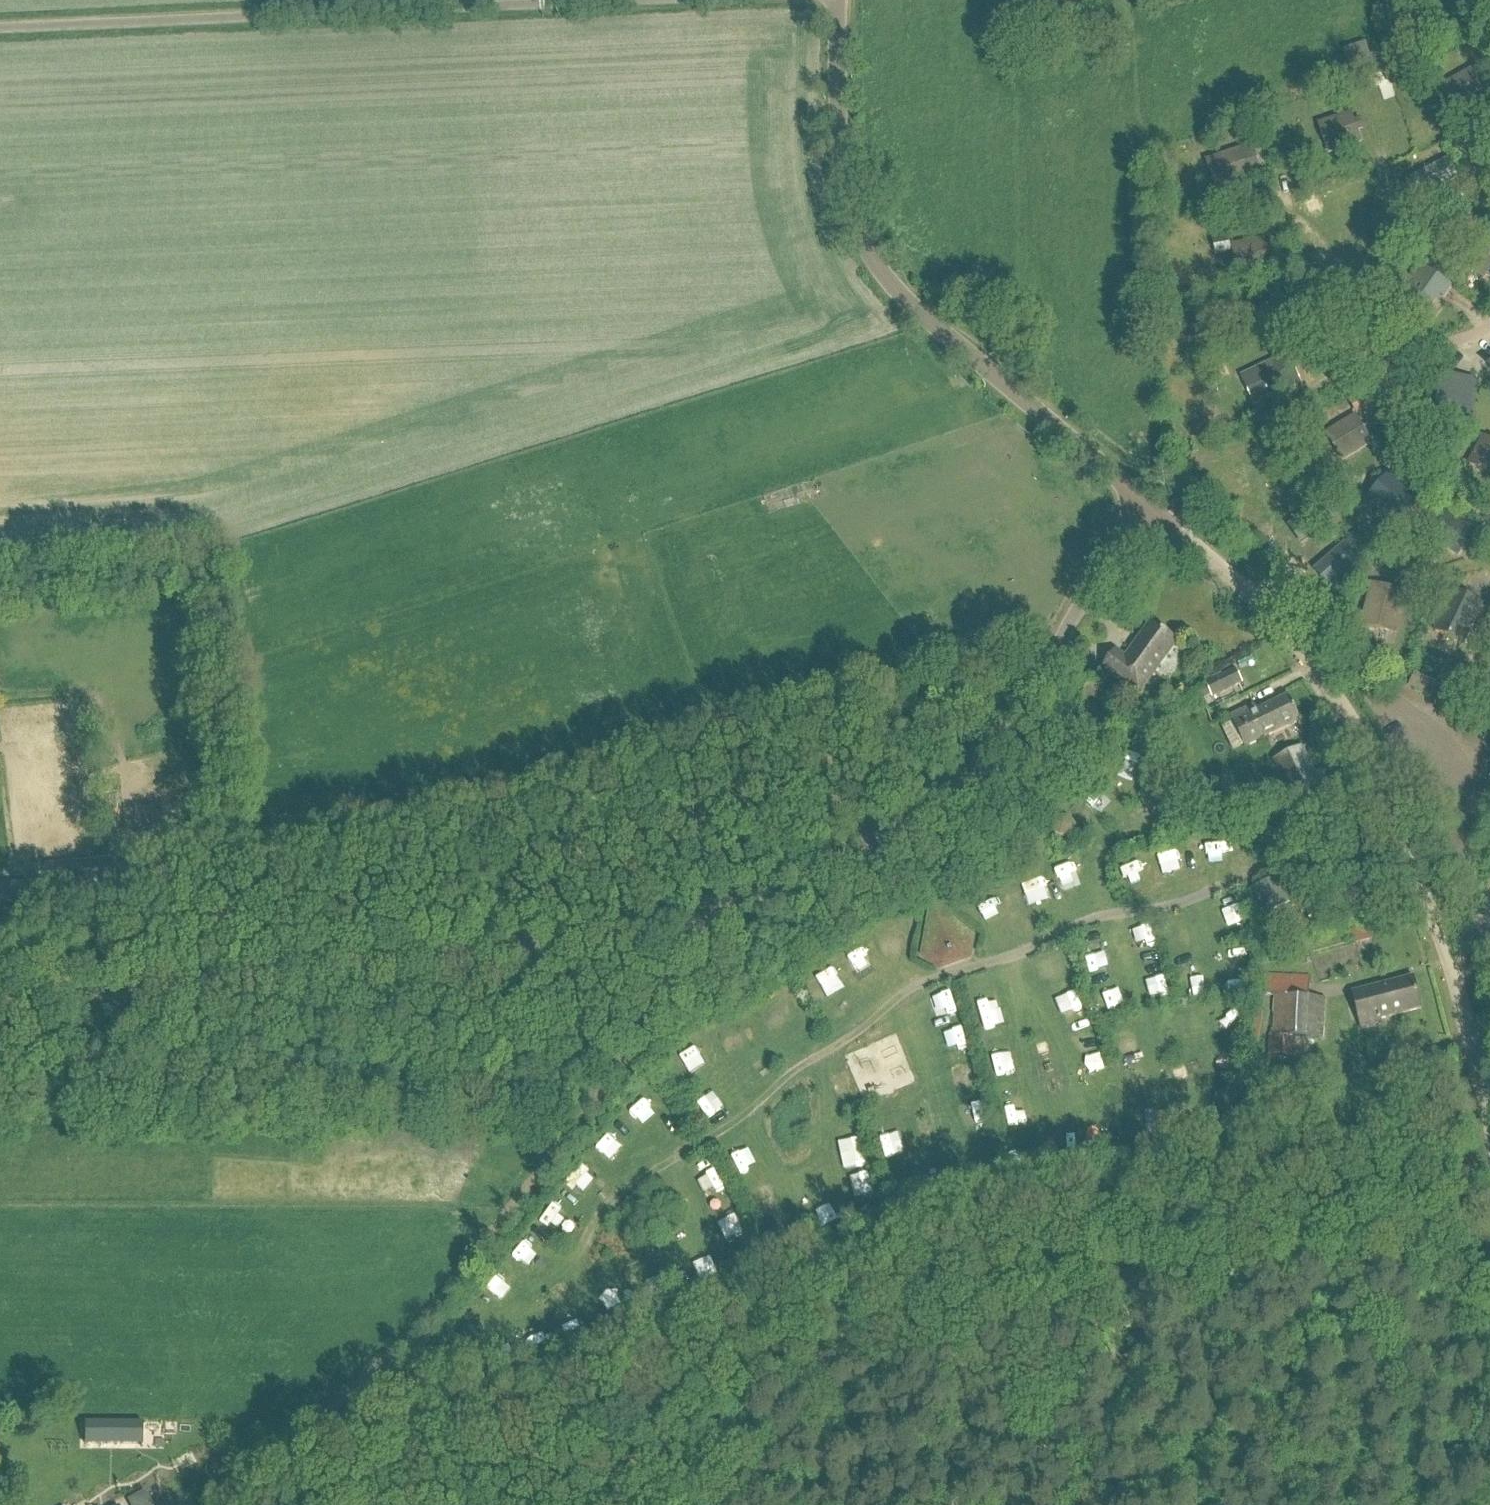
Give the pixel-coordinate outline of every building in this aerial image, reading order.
[(1366,43),(1343,51),(1352,78),(1374,70),(1366,43)] [(1381,77),(1388,96),(1415,87),(1409,68),(1381,77)] [(1441,88),(1456,114),(1489,95),(1474,69),(1441,88)] [(1352,114),(1318,125),(1328,156),(1362,145),(1352,114)] [(1289,151),(1305,146),(1302,136),(1286,142),(1289,151)] [(1205,161),(1216,194),(1252,183),(1241,149),(1205,161)] [(1212,242),(1215,256),(1231,253),(1228,239),(1212,242)] [(1266,240),(1231,247),(1238,279),(1272,272),(1266,240)] [(1484,280),(1489,272),(1489,242),(1489,241),(1468,267),(1484,280)] [(1416,279),(1400,304),(1424,320),(1439,296),(1444,299),(1449,291),(1417,269),(1412,277),(1416,279)] [(1279,336),(1285,348),(1296,342),(1289,331),(1279,336)] [(1261,385),(1254,388),(1260,400),(1288,387),(1290,392),(1300,387),(1284,354),(1275,358),(1277,363),(1256,373),(1261,385)] [(1444,379),(1438,412),(1469,417),(1474,384),(1444,379)] [(1325,435),(1341,464),(1373,446),(1357,417),(1325,435)] [(1474,459),(1489,467),(1489,444),(1484,441),(1474,459)] [(1400,525),(1418,505),(1389,478),(1370,498),(1400,525)] [(1458,556),(1474,536),(1443,511),(1427,532),(1458,556)] [(1416,554),(1428,542),(1415,529),(1404,540),(1416,554)] [(1372,587),(1363,625),(1397,634),(1406,596),(1372,587)] [(1463,644),(1480,606),(1481,604),(1455,592),(1454,594),(1437,632),(1463,644)] [(1103,671),(1139,697),(1177,644),(1151,625),(1125,660),(1116,653),(1103,671)] [(1252,658),(1238,665),(1240,670),(1255,663),(1252,658)] [(1207,686),(1214,700),(1245,685),(1238,671),(1207,686)] [(1080,678),(1066,705),(1092,718),(1106,691),(1080,678)] [(1205,686),(1197,690),(1202,701),(1211,697),(1205,686)] [(1301,721),(1289,695),(1257,711),(1254,704),(1230,716),(1245,747),(1301,721)] [(1273,763),(1292,802),(1321,788),(1302,749),(1273,763)] [(0,887),(0,901),(1,901),(9,900),(8,887),(0,887)] [(924,936),(920,957),(936,970),(939,973),(971,962),(972,961),(976,937),(931,898),(925,932),(924,936)] [(1141,977),(1162,969),(1154,950),(1134,959),(1141,977)] [(1186,955),(1187,974),(1207,973),(1206,954),(1186,955)] [(1275,996),(1273,1037),(1293,1038),(1293,1039),(1296,1039),(1324,1040),(1326,999),(1308,999),(1309,979),(1266,977),(1265,995),(1275,996)] [(1326,977),(1317,982),(1324,997),(1334,991),(1326,977)] [(1351,995),(1359,1026),(1361,1033),(1382,1027),(1380,1023),(1418,1013),(1423,1011),(1414,978),(1409,979),(1351,995)] [(945,981),(933,984),(939,1009),(951,1006),(945,981)] [(1076,983),(1055,988),(1060,1009),(1081,1004),(1076,983)] [(1255,1002),(1247,1055),(1257,1056),(1265,1004),(1255,1002)] [(956,1076),(966,1076),(966,1060),(956,1060),(956,1076)] [(666,1115),(681,1101),(667,1086),(652,1099),(666,1115)] [(85,1424),(84,1445),(122,1445),(122,1424),(85,1424)]
